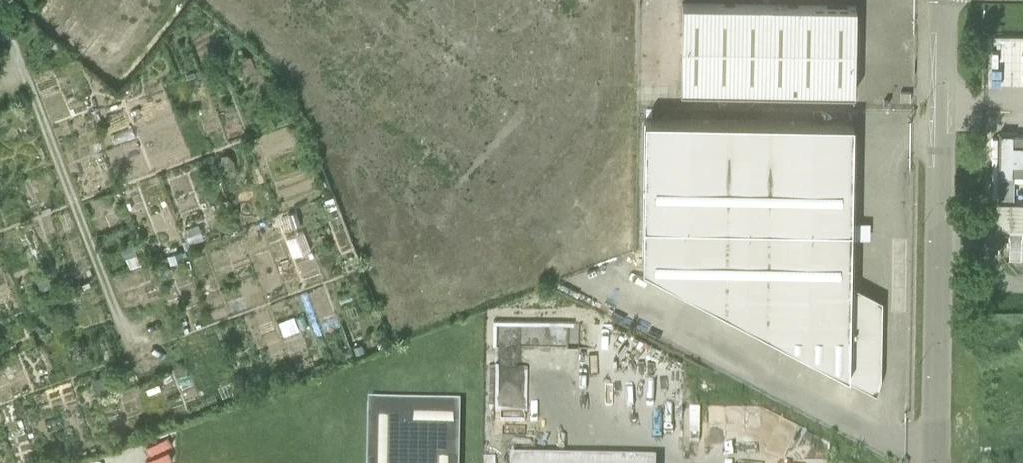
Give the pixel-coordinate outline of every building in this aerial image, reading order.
[(682,3),(681,89),(855,92),(856,5),(682,3)] [(645,118),(643,266),(766,330),(764,334),(877,393),(878,389),(880,385),(881,381),(881,378),(882,300),(851,283),(854,122),(645,118)] [(1011,146),(1022,146),(1022,135),(1012,135),(1011,135),(1011,146)] [(1010,174),(1012,174),(1022,174),(1022,163),(1010,163),(1010,174)] [(1000,201),(999,204),(1014,204),(1014,201),(1014,176),(1000,176),(1000,201)] [(1021,258),(1022,258),(1022,235),(1009,235),(1009,251),(1008,257),(1020,258),(1021,258)] [(460,406),(367,404),(366,462),(459,462),(460,406)]
